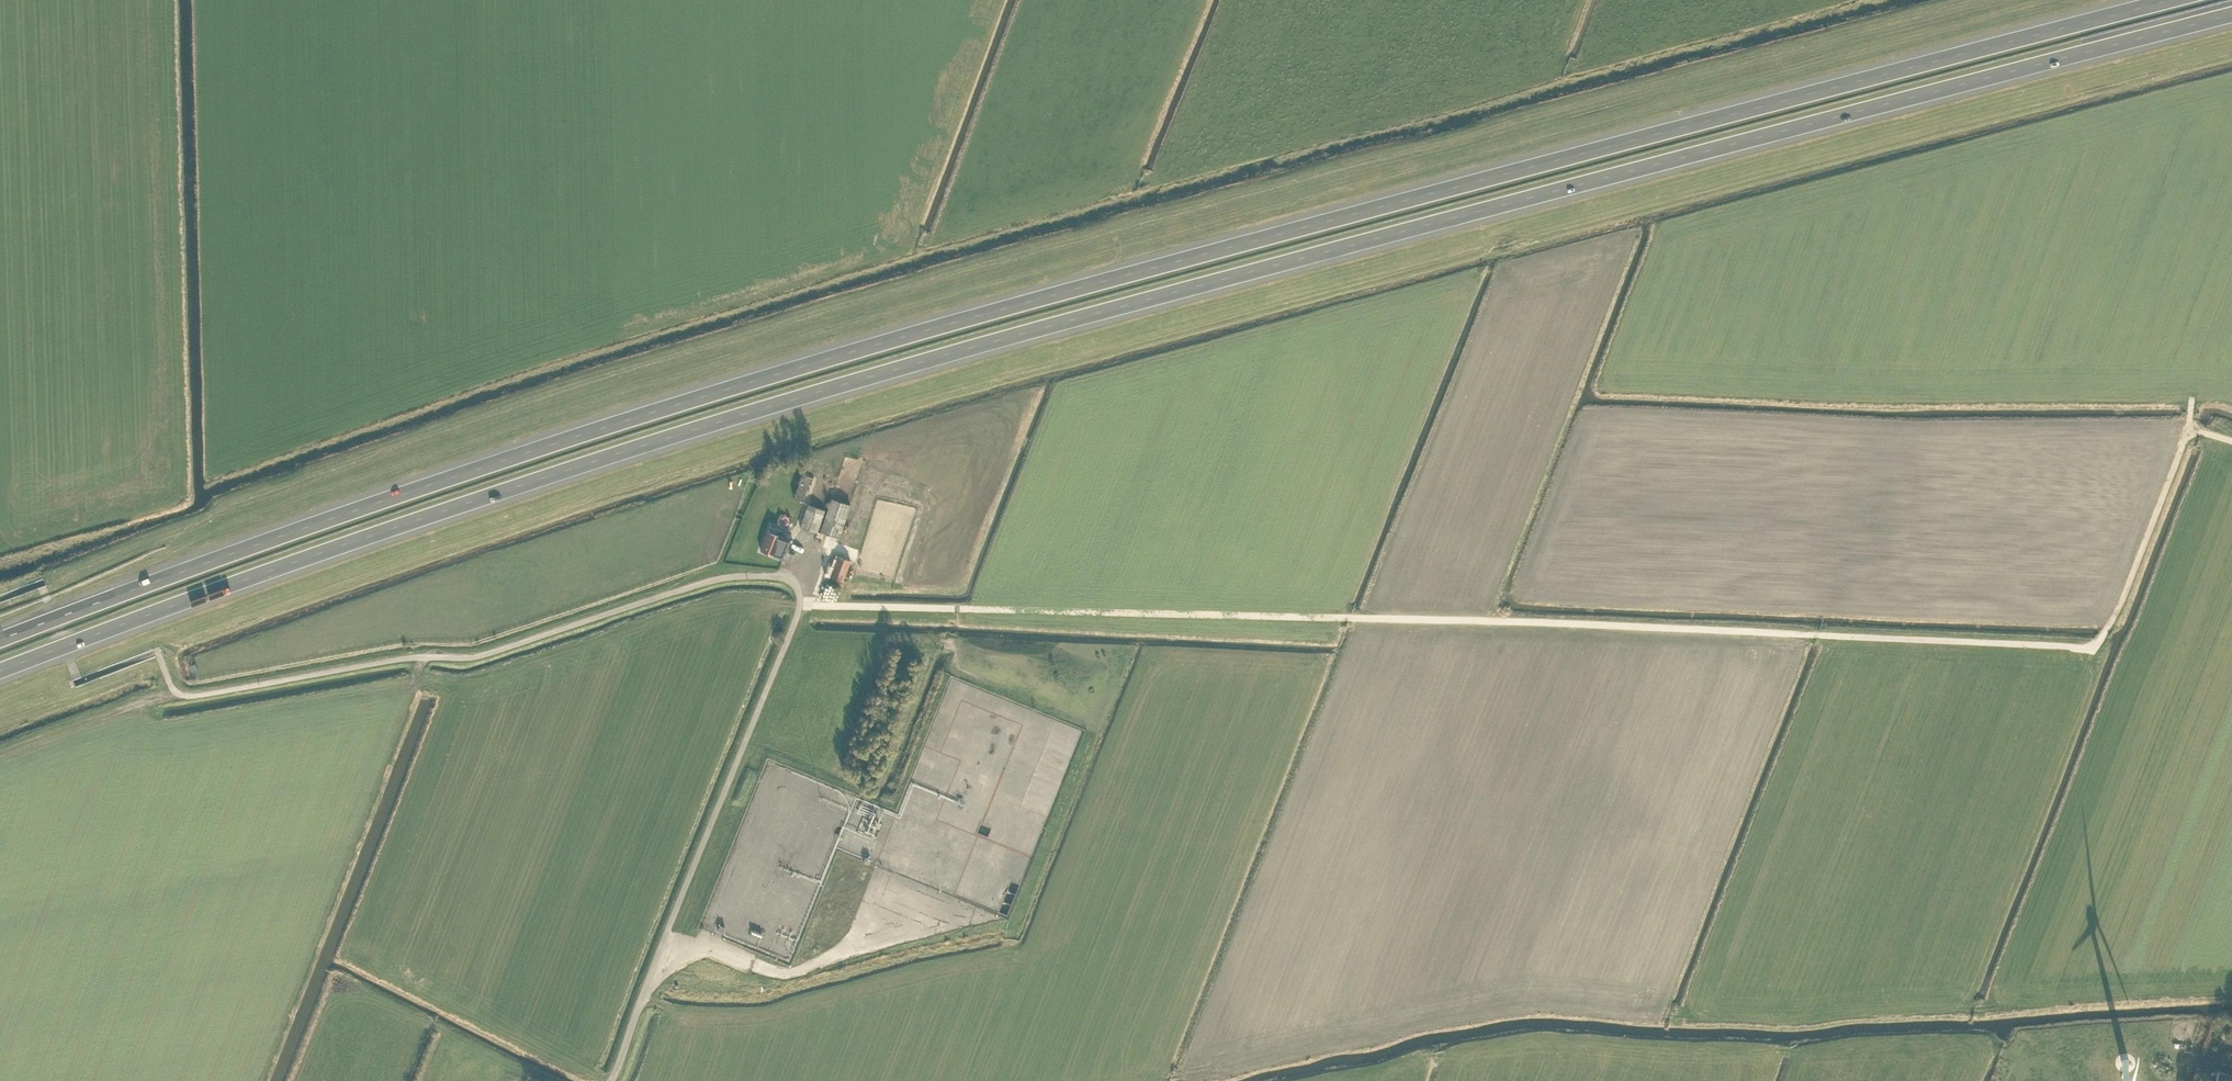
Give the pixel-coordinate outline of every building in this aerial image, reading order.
[(796,495),(806,498),(814,472),(805,469),(796,495)] [(862,505),(874,509),(853,573),(894,586),(914,522),(925,525),(936,491),(873,471),(862,505)] [(761,518),(768,501),(761,498),(754,515),(761,518)] [(828,500),(817,533),(836,540),(847,506),(828,500)] [(824,511),(807,505),(800,527),(816,533),(824,511)] [(783,531),(770,526),(760,551),(782,559),(789,542),(791,543),(792,540),(781,536),(783,531)] [(850,561),(838,556),(830,576),(842,581),(850,561)] [(2218,1071),(2215,1080),(2231,1080),(2231,1075),(2218,1071)]
